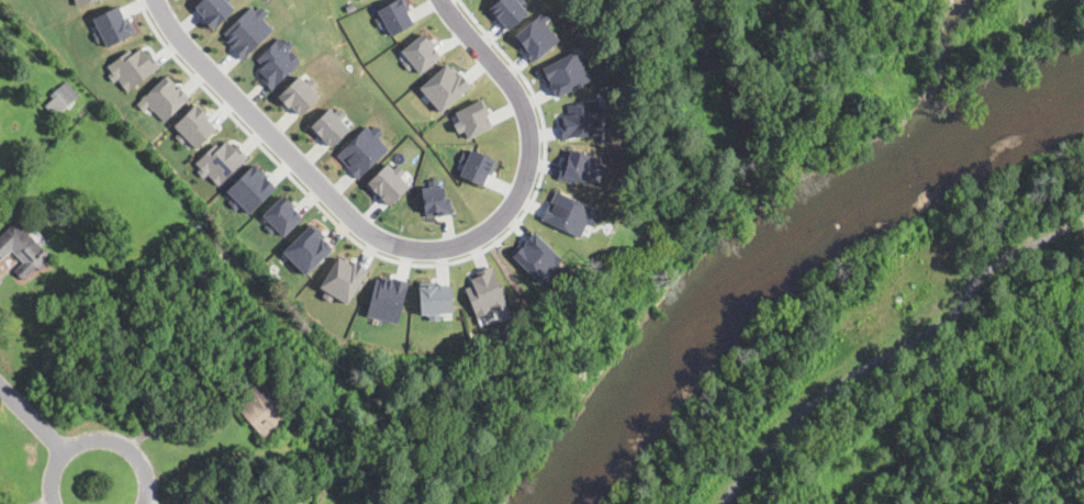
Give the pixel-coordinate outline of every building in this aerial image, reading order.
[(194,5),(200,0),(228,0),(235,8),(215,26),(194,5)] [(403,0),(394,0),(374,11),(382,26),(386,24),(391,35),(415,23),(403,0)] [(508,29),(528,13),(518,0),(497,0),(489,7),(508,29)] [(264,16),(275,27),(247,55),(246,54),(243,57),(225,41),(230,37),(224,32),(252,4),(256,9),(260,4),(268,12),(264,16)] [(93,17),(107,46),(133,34),(119,5),(93,17)] [(541,13),(512,37),(533,62),(562,38),(541,13)] [(398,52),(417,76),(442,56),(423,32),(398,52)] [(293,49),(301,57),(275,85),(271,87),(266,81),(268,78),(258,69),(264,64),(257,58),(279,36),(284,42),(289,37),(297,45),(293,49)] [(115,79),(118,77),(127,90),(161,67),(151,52),(146,55),(141,47),(133,52),(130,49),(105,66),(115,79)] [(540,68),(554,97),(591,80),(577,50),(540,68)] [(471,87),(450,61),(419,87),(441,112),(471,87)] [(140,100),(164,123),(189,96),(166,74),(140,100)] [(301,74),(321,94),(301,114),(281,93),(301,74)] [(77,98),(64,110),(51,94),(67,81),(80,96),(77,98)] [(468,138),(494,127),(482,99),(455,110),(459,120),(453,122),(458,133),(464,130),(468,138)] [(563,138),(605,132),(602,110),(599,110),(598,99),(567,104),(568,114),(560,115),(563,138)] [(196,148),(218,127),(196,103),(171,127),(187,144),(190,141),(196,148)] [(331,107),(350,126),(333,145),(312,124),(331,107)] [(865,126),(860,117),(876,107),(883,115),(865,126)] [(368,124),(391,148),(359,179),(336,156),(368,124)] [(218,184),(247,157),(226,135),(193,166),(204,178),(208,174),(218,184)] [(495,158),(471,149),(460,175),(484,185),(495,158)] [(567,149),(559,179),(574,183),(575,179),(593,184),(597,172),(603,174),(607,159),(567,149)] [(276,186),(253,163),(226,191),(250,213),(276,186)] [(367,186),(390,164),(411,184),(389,206),(367,186)] [(422,188),(426,216),(452,212),(450,196),(446,196),(444,185),(422,188)] [(542,220),(580,237),(586,223),(593,226),(600,211),(554,191),(542,220)] [(281,238),(303,217),(282,195),(262,214),(270,222),(268,224),(281,238)] [(3,259),(0,256),(0,237),(16,221),(44,249),(47,254),(53,258),(40,270),(36,267),(23,280),(15,270),(23,262),(12,250),(3,259)] [(283,251),(305,274),(333,248),(310,224),(283,251)] [(562,259),(535,230),(511,253),(538,282),(562,259)] [(320,286),(348,304),(368,271),(340,253),(320,286)] [(464,280),(479,325),(497,319),(494,309),(506,305),(494,270),(464,280)] [(376,275),(367,316),(399,323),(408,282),(376,275)] [(452,282),(420,283),(421,318),(440,317),(440,313),(453,312),(452,282)] [(276,432),(266,440),(237,407),(250,395),(247,392),(261,380),(293,416),(283,425),(282,426),(280,428),(276,432)] [(283,434),(281,436),(276,432),(280,428),(282,426),(283,425),(288,428),(283,434)]
